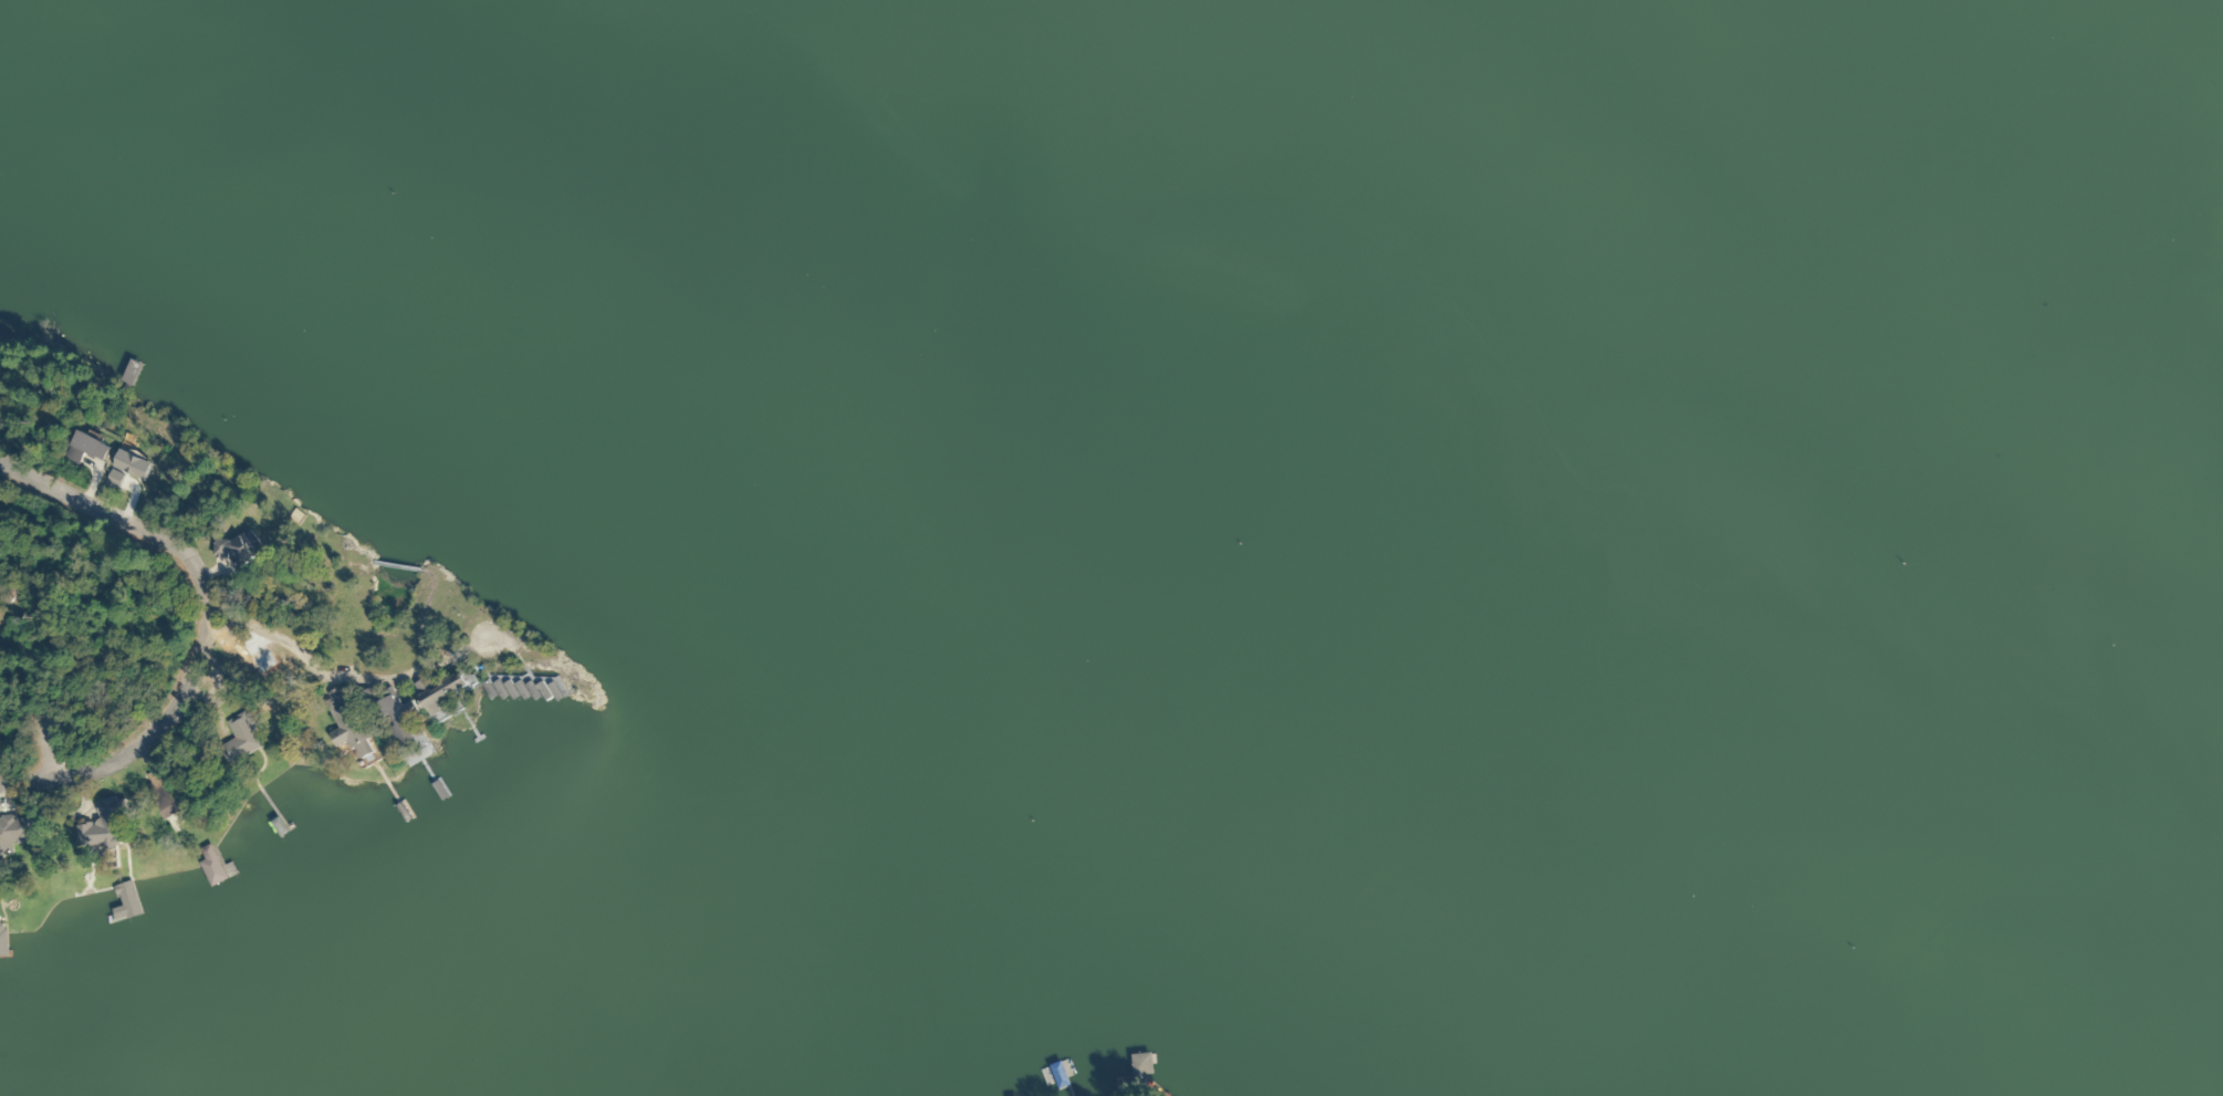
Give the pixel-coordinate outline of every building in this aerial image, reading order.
[(212,567),(254,553),(247,530),(205,544),(212,567)] [(474,702),(458,671),(415,694),(431,725),(474,702)] [(526,682),(526,701),(556,701),(556,682),(526,682)] [(338,730),(327,735),(333,749),(347,742),(356,761),(374,752),(343,686),(322,696),(338,730)] [(369,706),(377,721),(381,718),(400,751),(419,739),(391,692),(369,706)] [(227,766),(262,747),(243,712),(224,722),(234,740),(217,749),(227,766)] [(141,780),(165,819),(181,810),(157,769),(141,780)] [(74,847),(123,844),(120,799),(94,800),(95,824),(73,825),(74,847)] [(13,816),(0,817),(0,855),(14,854),(13,816)] [(115,886),(122,920),(139,916),(132,883),(115,886)] [(1130,1054),(1130,1075),(1150,1075),(1150,1054),(1130,1054)] [(1047,1065),(1056,1090),(1066,1086),(1058,1062),(1047,1065)]
